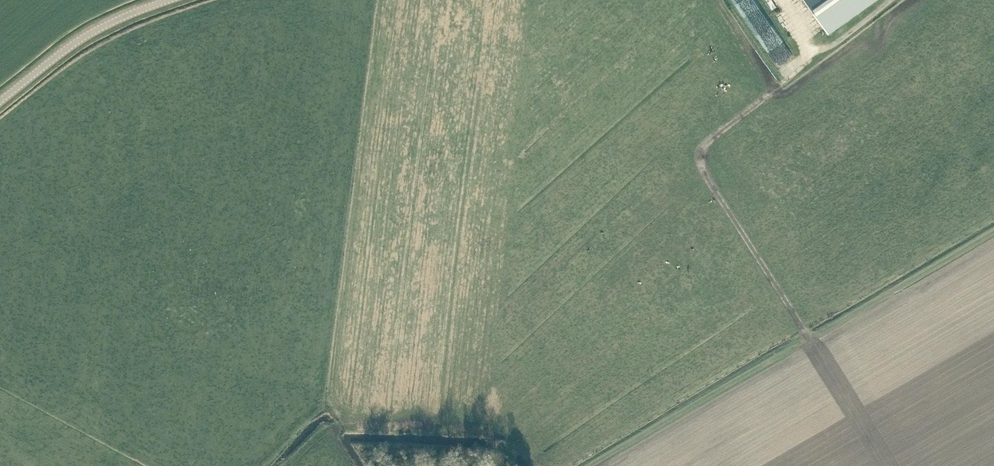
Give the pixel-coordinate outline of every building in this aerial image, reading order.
[(827,32),(873,0),(804,0),(827,32)]
